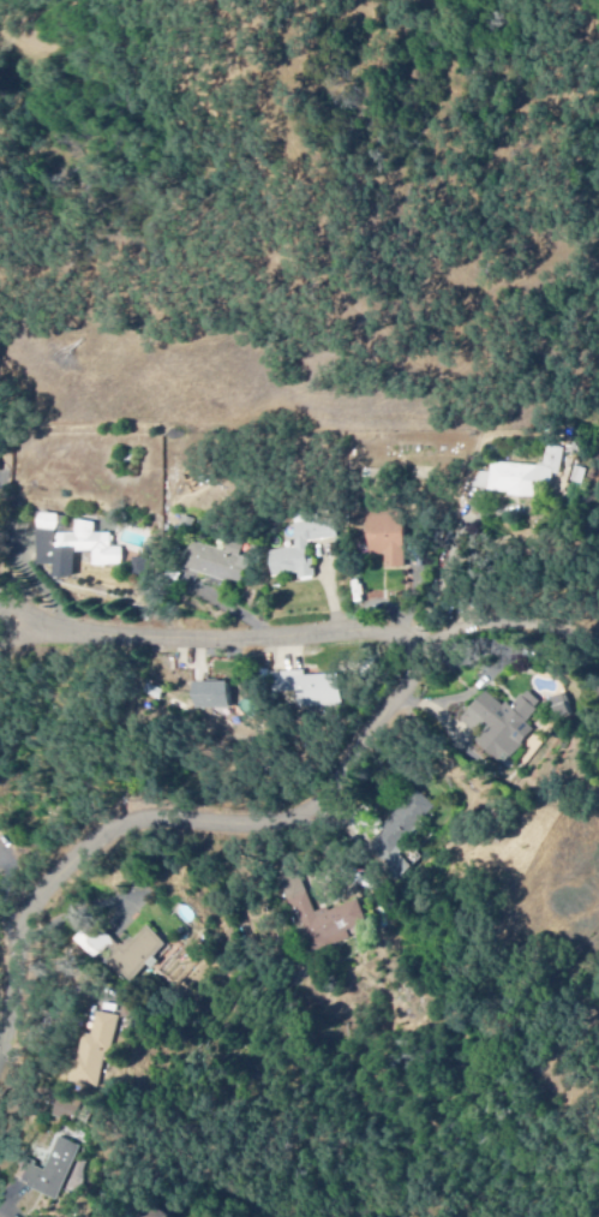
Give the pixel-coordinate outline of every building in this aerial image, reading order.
[(545,467),(490,465),(490,474),(477,474),(476,494),(537,496),(537,481),(563,482),(564,449),(546,448),(545,467)] [(36,566),(53,567),(53,580),(75,580),(75,554),(92,554),(92,568),(123,569),(123,549),(111,549),(111,535),(94,535),(94,523),(75,523),(75,536),(58,535),(59,516),(37,516),(36,566)] [(405,570),(406,516),(368,516),(367,556),(386,556),(385,570),(405,570)] [(269,553),(273,578),(299,574),(300,583),(317,580),(314,560),(310,561),(308,545),(339,540),(335,519),(293,526),(297,549),(269,553)] [(225,553),(196,544),(188,570),(244,587),(252,562),(239,558),(242,548),(228,544),(225,553)] [(273,674),(273,696),(295,695),(296,709),(341,708),(340,676),(306,677),(306,673),(273,674)] [(192,685),(193,712),(227,711),(227,684),(192,685)] [(543,705),(527,693),(512,712),(487,692),(462,723),(477,734),(483,726),(489,730),(478,744),(507,767),(534,732),(527,726),(543,705)] [(435,809),(418,793),(370,842),(387,859),(435,809)] [(361,901),(316,916),(304,881),(285,888),(298,927),(306,924),(316,954),(353,942),(350,933),(369,926),(361,901)] [(143,982),(183,947),(164,926),(134,952),(115,930),(102,941),(95,933),(86,941),(105,963),(125,945),(132,953),(124,960),(143,982)] [(132,1017),(113,1014),(108,1037),(98,1035),(88,1086),(117,1092),(132,1017)] [(99,1106),(78,1098),(70,1117),(91,1126),(99,1106)] [(75,1203),(99,1148),(77,1139),(62,1174),(40,1165),(32,1184),(75,1203)]
